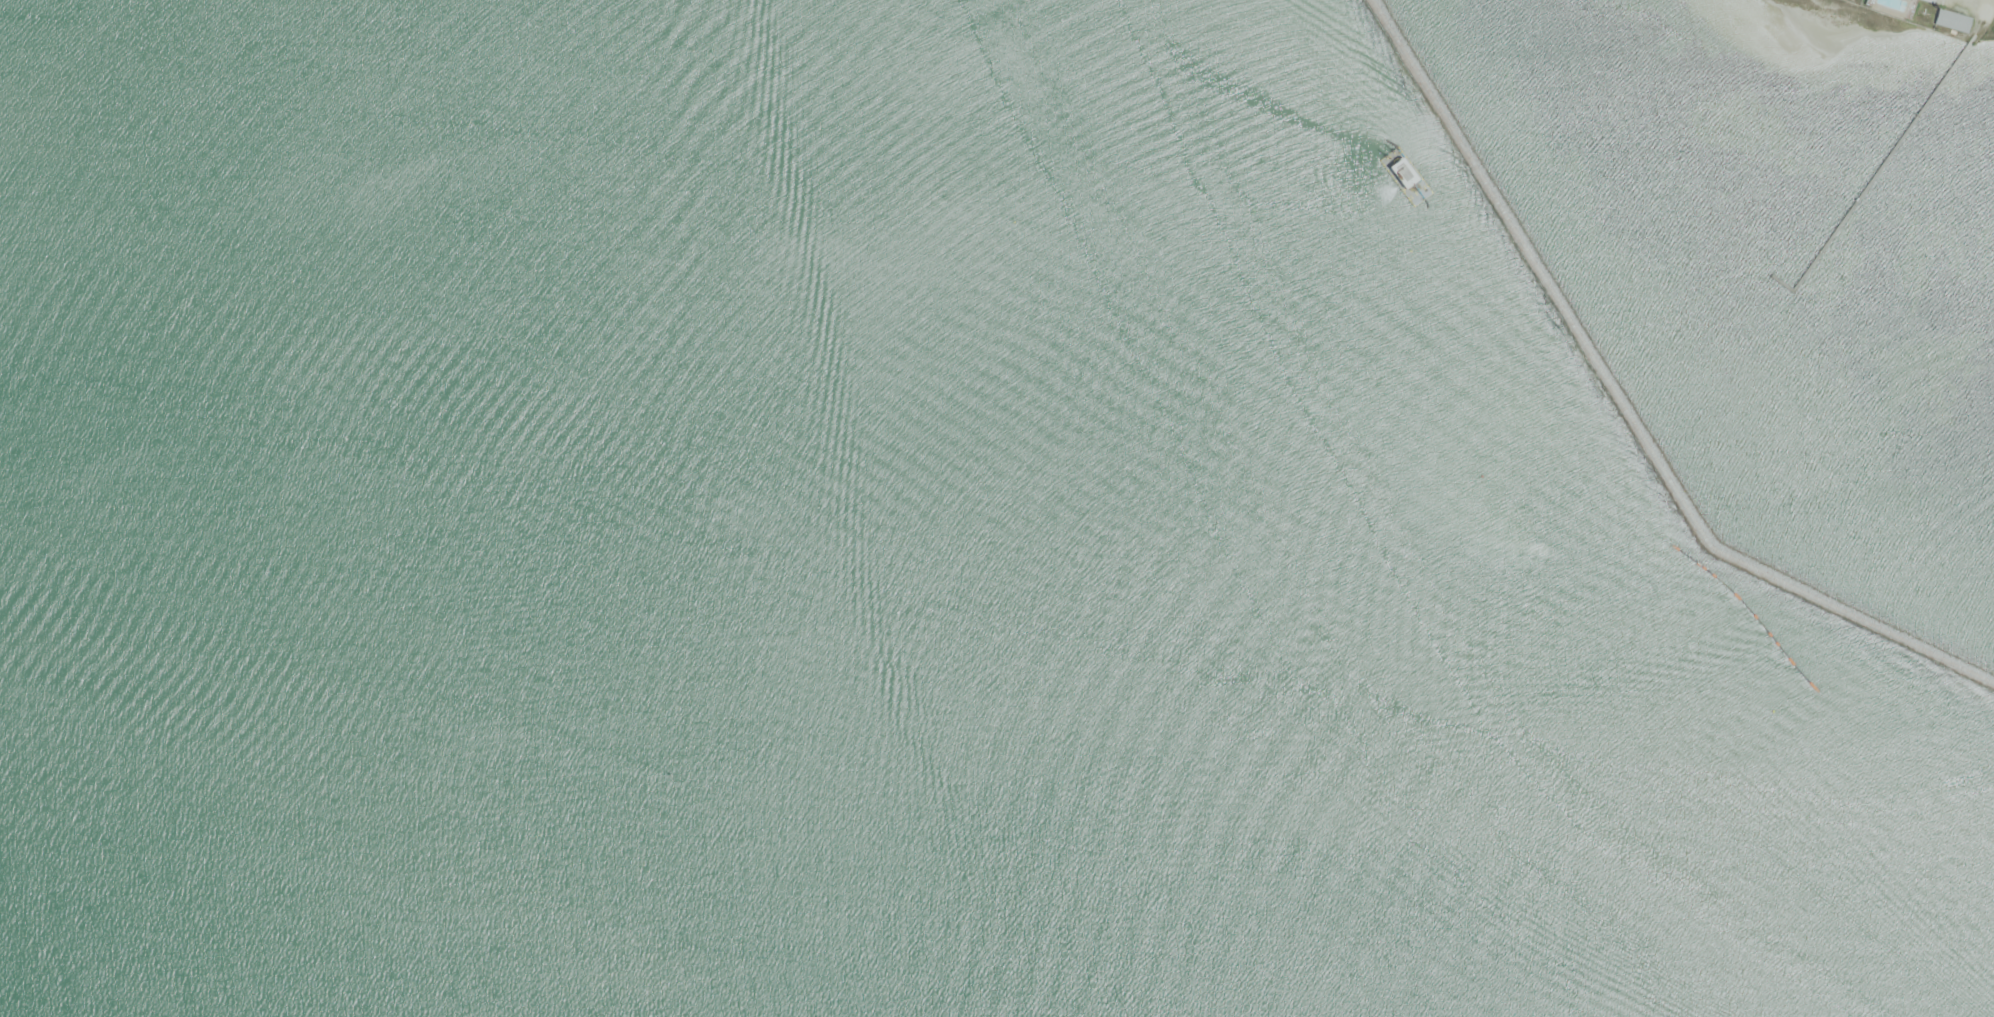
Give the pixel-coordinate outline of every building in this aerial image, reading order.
[(1934,23),(1968,32),(1972,17),(1939,7),(1934,23)]
